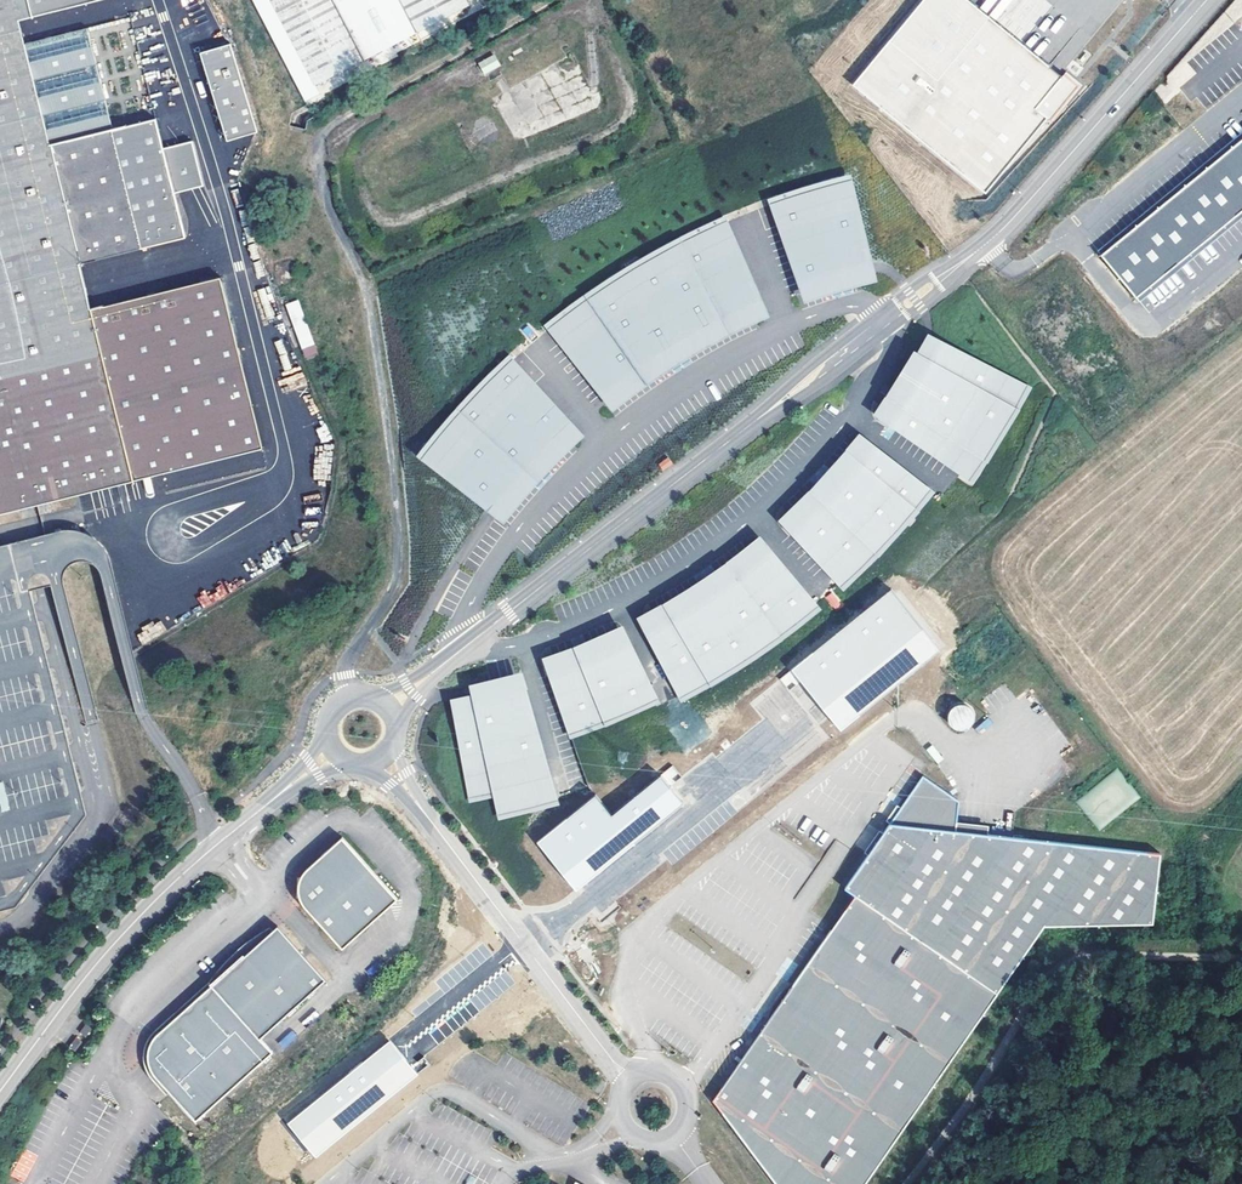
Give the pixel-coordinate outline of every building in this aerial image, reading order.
[(262,447),(220,277),(91,310),(80,264),(185,237),(174,191),(204,184),(192,140),(163,148),(155,118),(113,129),(88,28),(24,44),(19,21),(101,0),(0,0),(0,513),(262,447)] [(467,0),(271,0),(314,85),(469,4),(467,0)] [(852,85),(985,194),(1047,119),(1050,121),(1079,86),(1064,73),(1062,76),(968,0),(922,0),(852,85)] [(230,39),(200,48),(227,137),(258,128),(230,39)] [(494,55),(479,63),(485,73),(499,65),(494,55)] [(1241,139),(1241,131),(1097,250),(1101,255),(1241,139)] [(1101,255),(1136,297),(1241,210),(1241,139),(1101,255)] [(859,286),(878,281),(850,173),(797,188),(767,198),(805,303),(825,296),(859,286)] [(812,190),(774,202),(803,282),(830,272),(868,261),(847,181),(812,190)] [(1136,297),(1140,302),(1241,218),(1241,210),(1136,297)] [(646,254),(627,266),(598,284),(564,308),(544,324),(613,412),(661,376),(702,351),(743,329),(770,317),(725,215),(693,229),(646,254)] [(551,326),(604,392),(619,380),(653,356),(687,334),(731,311),(757,300),(723,221),(692,237),(647,261),(601,290),(551,326)] [(298,299),(285,304),(305,358),(318,354),(298,299)] [(528,324),(521,330),(530,340),(536,335),(528,324)] [(881,400),(872,413),(946,465),(973,484),(986,465),(992,456),(999,446),(1005,436),(1016,417),(1022,406),(1032,387),(928,332),(925,337),(921,345),(915,356),(910,353),(904,364),(897,376),(889,389),(881,400)] [(585,436),(509,354),(474,388),(450,414),(436,430),(417,455),(506,524),(526,499),(553,468),(585,436)] [(443,432),(425,455),(491,506),(507,486),(538,452),(567,423),(510,362),(478,393),(456,417),(443,432)] [(789,508),(777,518),(843,591),(851,584),(866,569),(881,554),(889,546),(903,530),(910,522),(917,514),(924,506),(935,492),(858,432),(853,438),(843,450),(833,461),(823,474),(812,485),(805,492),(801,496),(789,508)] [(668,457),(659,464),(663,469),(672,462),(668,457)] [(330,478),(329,470),(314,471),(314,480),(330,478)] [(660,604),(637,616),(682,703),(693,697),(716,684),(739,670),(772,648),(793,632),(804,624),(822,609),(759,534),(737,552),(727,560),(705,575),(683,590),(660,604)] [(16,907),(87,814),(32,599),(22,558),(18,540),(0,545),(0,911),(16,907)] [(890,588),(790,668),(840,728),(939,647),(890,588)] [(618,721),(660,702),(622,623),(596,636),(568,648),(542,656),(570,739),(592,731),(618,721)] [(565,671),(554,675),(573,731),(595,723),(615,715),(653,698),(627,645),(608,654),(587,662),(565,671)] [(480,681),(469,683),(472,694),(451,699),(469,803),(494,798),(498,820),(524,814),(559,804),(521,670),(515,671),(506,674),(480,681)] [(779,679),(788,689),(798,681),(790,671),(779,679)] [(493,699),(479,702),(481,713),(459,718),(473,795),(498,791),(502,813),(516,810),(539,804),(553,799),(522,692),(511,695),(493,699)] [(948,707),(948,728),(974,728),(975,707),(948,707)] [(594,794),(537,841),(575,889),(683,802),(670,787),(682,776),(672,765),(611,814),(594,794)] [(789,1183),(866,1183),(1045,922),(1153,920),(1161,850),(956,827),(959,797),(923,772),(845,885),(855,892),(718,1096),(789,1183)] [(342,948),(398,898),(342,837),(308,868),(303,873),(300,879),(298,884),(298,889),(300,898),(303,903),(342,948)] [(260,1038),(298,1003),(326,979),(278,926),(262,940),(241,958),(219,979),(158,1033),(154,1037),(151,1041),(149,1046),(148,1049),(148,1054),(148,1058),(148,1061),(149,1064),(152,1071),(153,1073),(156,1076),(193,1118),(196,1121),(273,1052),(260,1038)] [(1188,978),(1189,966),(1174,965),(1174,978),(1188,978)] [(85,1035),(90,1039),(96,1031),(91,1027),(85,1035)] [(284,1048),(297,1036),(291,1030),(278,1042),(284,1048)] [(74,1050),(79,1054),(86,1045),(81,1040),(74,1050)] [(390,1040),(288,1122),(316,1157),(419,1075),(390,1040)] [(24,1183),(39,1156),(25,1148),(10,1175),(24,1183)]
